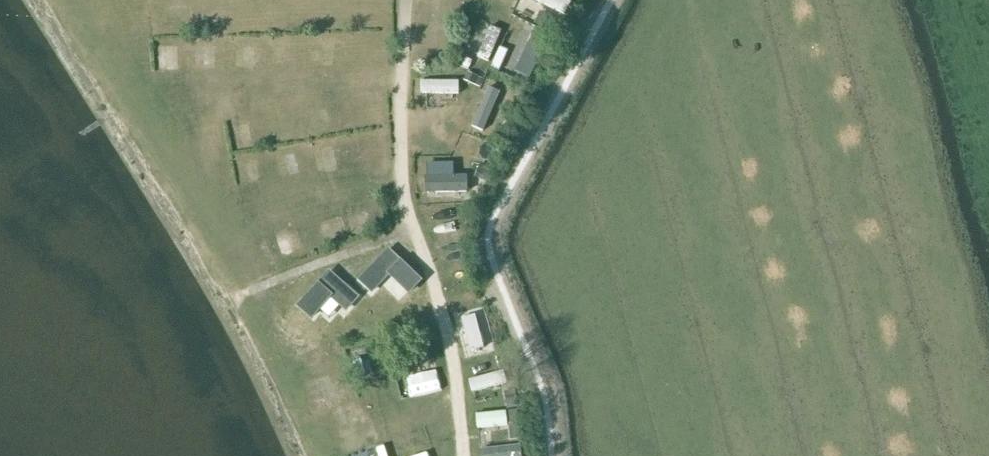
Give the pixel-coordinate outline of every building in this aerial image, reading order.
[(568,13),(575,0),(542,0),(568,13)] [(491,60),(503,28),(491,23),(478,55),(491,60)] [(453,192),(452,170),(428,171),(429,193),(453,192)] [(388,249),(355,286),(369,299),(379,289),(389,278),(398,285),(405,291),(418,276),(388,249)] [(329,270),(296,306),(311,320),(320,310),(331,298),(339,306),(346,312),(360,297),(329,270)] [(470,352),(483,349),(474,316),(461,319),(470,352)] [(505,368),(470,377),(474,390),(509,380),(505,368)] [(478,425),(509,424),(508,409),(478,411),(478,425)]
